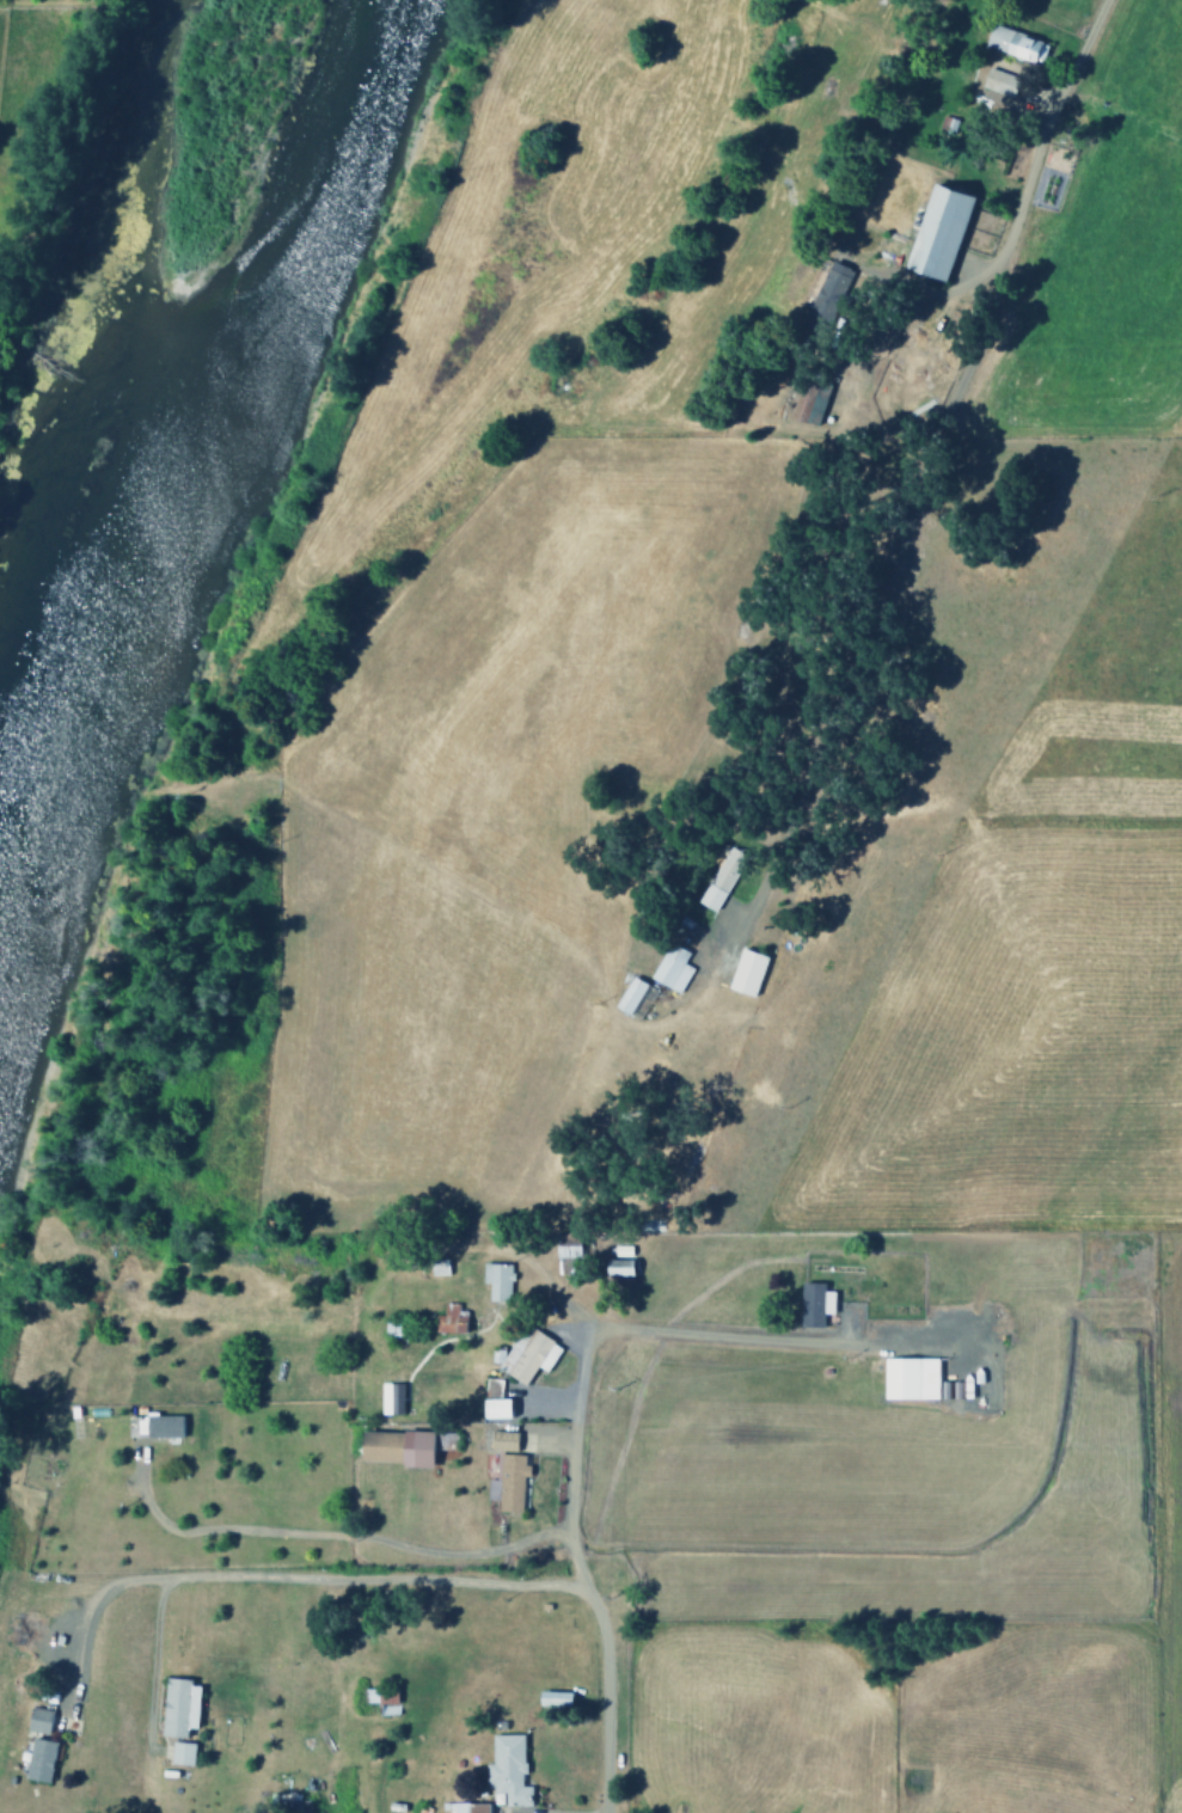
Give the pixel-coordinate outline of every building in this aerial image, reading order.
[(1045,42),(988,25),(982,47),(1039,63),(1045,42)] [(969,194),(927,182),(904,269),(945,280),(969,194)] [(815,269),(798,305),(829,319),(851,270),(829,260),(823,272),(815,269)] [(695,903),(712,912),(743,855),(726,846),(695,903)] [(647,978),(677,994),(691,968),(681,963),(687,953),(667,942),(647,978)] [(725,989),(751,997),(765,957),(738,948),(725,989)] [(626,1015),(644,984),(629,976),(612,1007),(626,1015)] [(579,1274),(577,1233),(553,1234),(554,1274),(579,1274)] [(629,1260),(603,1260),(604,1286),(630,1285),(629,1260)] [(480,1284),(486,1284),(486,1301),(508,1301),(509,1264),(480,1263),(480,1284)] [(822,1284),(799,1283),(798,1327),(820,1327),(821,1314),(831,1315),(832,1292),(822,1292),(822,1284)] [(463,1311),(457,1311),(457,1303),(442,1302),(441,1315),(433,1315),(432,1333),(463,1333),(463,1311)] [(495,1370),(524,1386),(535,1367),(544,1373),(559,1347),(521,1325),(495,1370)] [(881,1399),(936,1399),(936,1359),(881,1359),(881,1399)] [(400,1384),(379,1384),(379,1414),(400,1414),(400,1384)] [(507,1418),(507,1400),(480,1400),(481,1419),(507,1418)] [(430,1466),(431,1433),(359,1431),(358,1464),(430,1466)] [(515,1433),(488,1431),(488,1451),(495,1452),(494,1481),(485,1480),(485,1500),(495,1500),(495,1513),(520,1514),(521,1477),(524,1477),(525,1455),(514,1455),(515,1433)] [(158,1736),(183,1736),(184,1728),(194,1728),(197,1680),(161,1679),(158,1736)] [(361,1690),(361,1703),(377,1703),(378,1716),(395,1716),(395,1689),(361,1690)] [(23,1730),(45,1734),(50,1710),(28,1706),(23,1730)] [(522,1734),(490,1735),(490,1763),(484,1764),(484,1784),(491,1784),(491,1793),(503,1792),(503,1806),(530,1806),(529,1785),(520,1785),(520,1774),(522,1774),(522,1734)] [(24,1779),(48,1781),(52,1740),(28,1738),(24,1779)] [(191,1742),(169,1741),(168,1764),(190,1764),(191,1742)] [(453,1802),(452,1812),(488,1812),(489,1803),(453,1802)]
